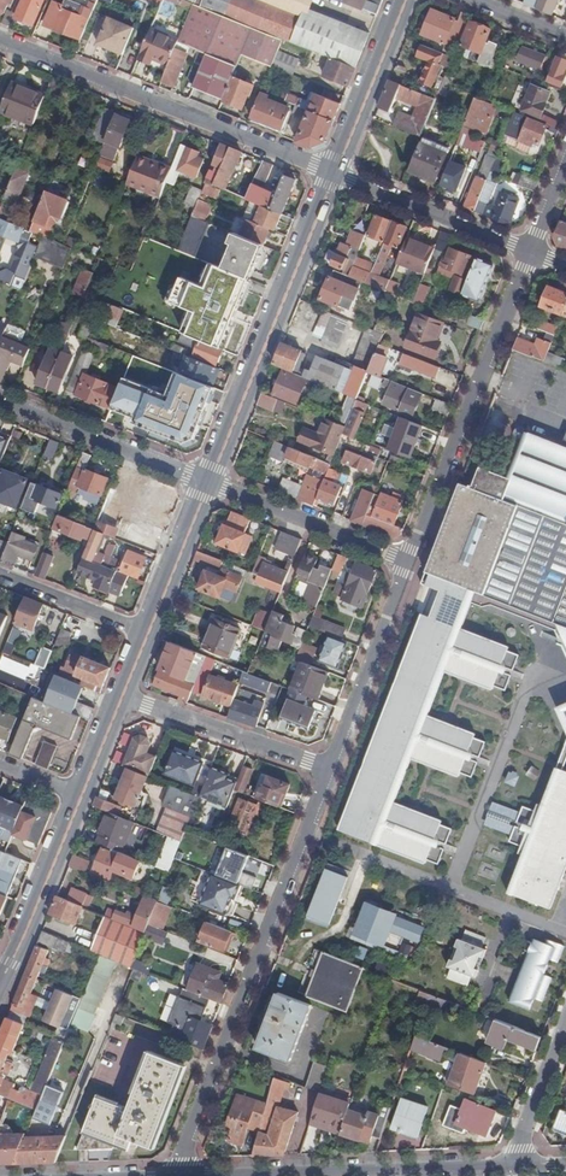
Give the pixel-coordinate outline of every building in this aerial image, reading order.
[(5,13),(9,2),(12,4),(14,0),(0,0),(0,11),(5,13)] [(33,25),(43,0),(23,0),(16,18),(33,25)] [(81,39),(91,14),(86,12),(84,18),(74,14),(77,4),(67,0),(65,0),(63,5),(55,2),(46,25),(81,39)] [(94,9),(101,12),(106,1),(108,1),(108,0),(98,0),(94,9)] [(194,3),(188,0),(182,0),(180,4),(191,8),(194,3)] [(342,22),(306,8),(309,0),(203,0),(201,6),(223,15),(253,27),(254,26),(284,38),(283,39),(328,56),(342,22)] [(377,15),(383,0),(342,0),(377,15)] [(524,4),(537,9),(541,0),(526,0),(524,4)] [(537,9),(552,15),(558,0),(541,0),(537,9)] [(223,15),(201,6),(194,3),(191,8),(179,40),(177,42),(199,52),(194,63),(202,67),(223,15)] [(464,33),(466,27),(455,22),(456,19),(433,10),(423,34),(446,44),(446,43),(457,48),(459,44),(460,43),(464,33)] [(101,12),(89,40),(124,54),(136,26),(101,12)] [(253,27),(223,15),(202,67),(193,88),(223,101),(233,76),(242,54),(253,27)] [(356,67),(370,33),(342,22),(328,56),(332,57),(356,67)] [(459,44),(457,48),(456,53),(478,62),(491,30),(472,22),(467,34),(463,44),(462,46),(459,44)] [(253,27),(242,54),(272,66),(278,51),(283,39),(284,38),(254,26),(253,27)] [(151,28),(140,56),(152,62),(154,58),(168,64),(175,48),(177,42),(179,40),(151,28)] [(454,57),(423,45),(418,56),(429,61),(421,82),(432,87),(438,73),(441,74),(444,68),(441,67),(442,65),(440,64),(443,57),(446,58),(446,59),(452,62),(454,57)] [(541,82),(552,59),(523,47),(518,60),(538,69),(533,80),(541,83),(541,82)] [(168,64),(162,80),(174,85),(187,53),(175,48),(168,64)] [(278,51),(272,66),(292,74),(298,59),(278,51)] [(351,78),(356,67),(332,57),(324,75),(348,85),(351,78)] [(565,70),(565,61),(560,58),(551,81),(563,86),(565,78),(565,76),(564,75),(565,70)] [(233,76),(223,101),(243,109),(249,94),(251,95),(254,85),(233,76)] [(56,94),(62,80),(52,77),(47,91),(56,94)] [(433,97),(390,81),(383,97),(379,107),(391,112),(395,101),(399,102),(400,99),(417,106),(413,117),(399,111),(394,126),(421,137),(437,99),(433,97)] [(34,123),(45,96),(11,83),(1,110),(34,123)] [(542,117),(553,93),(533,84),(523,109),(542,117)] [(261,91),(251,116),(282,129),(290,111),(267,101),(269,95),(261,91)] [(293,104),(334,120),(341,103),(317,93),(313,103),(299,97),(298,101),(295,100),(293,104)] [(486,102),(477,98),(462,133),(472,136),(486,102)] [(307,117),(297,142),(312,147),(326,141),(334,120),(293,104),(292,107),(294,108),(293,111),(307,117)] [(102,147),(116,113),(104,108),(91,139),(99,142),(98,146),(102,147)] [(132,118),(116,112),(116,113),(102,147),(100,153),(115,160),(119,147),(120,147),(132,118)] [(540,144),(547,125),(529,118),(525,130),(516,126),(521,114),(515,112),(509,128),(511,129),(509,136),(531,145),(533,142),(540,144)] [(425,136),(423,143),(448,153),(451,147),(425,136)] [(475,148),(477,142),(466,138),(463,145),(470,148),(465,159),(472,162),(476,152),(475,148)] [(225,190),(242,152),(235,149),(220,143),(212,165),(221,168),(218,179),(208,175),(205,182),(222,189),(225,190)] [(448,153),(423,143),(411,172),(436,182),(448,153)] [(185,152),(179,149),(173,167),(197,177),(204,159),(198,157),(199,152),(187,147),(185,152)] [(478,176),(465,208),(469,210),(475,212),(491,172),(498,153),(491,150),(481,177),(478,176)] [(172,169),(138,155),(127,183),(161,196),(172,169)] [(265,182),(273,165),(268,163),(263,161),(255,179),(247,199),(251,201),(282,213),(296,180),(285,175),(281,184),(278,183),(274,193),(259,186),(262,181),(265,182)] [(451,162),(441,184),(457,191),(466,168),(451,162)] [(6,220),(13,200),(17,201),(29,172),(17,167),(0,209),(0,210),(0,218),(6,220)] [(491,172),(475,212),(509,226),(519,199),(515,197),(516,194),(504,189),(497,208),(489,205),(497,184),(494,182),(496,176),(497,174),(491,172)] [(535,192),(539,183),(522,176),(519,185),(535,192)] [(218,199),(222,189),(205,182),(201,192),(218,199)] [(69,201),(46,192),(30,230),(34,232),(44,236),(48,237),(52,227),(51,226),(63,217),(69,201)] [(275,230),(282,213),(251,201),(244,218),(248,219),(271,228),(275,230)] [(204,204),(197,202),(193,213),(200,216),(204,204)] [(385,242),(393,222),(377,215),(369,235),(385,242)] [(192,216),(178,249),(195,256),(209,223),(192,216)] [(30,230),(6,220),(0,218),(0,234),(19,242),(23,248),(20,248),(19,251),(17,252),(15,258),(15,259),(11,270),(7,268),(0,271),(0,272),(0,282),(12,287),(16,276),(26,279),(36,256),(40,246),(32,243),(31,240),(34,232),(30,230)] [(264,245),(271,228),(248,219),(241,235),(264,245)] [(565,249),(565,220),(563,219),(562,222),(556,238),(560,246),(565,249)] [(386,291),(389,284),(381,281),(382,277),(379,275),(392,245),(399,248),(407,227),(393,222),(385,242),(372,273),(367,283),(386,291)] [(354,265),(365,235),(352,230),(347,244),(342,242),(332,264),(351,272),(354,265)] [(444,252),(451,235),(443,231),(436,249),(431,260),(438,263),(442,254),(444,252)] [(250,278),(264,245),(241,235),(235,233),(231,243),(237,245),(227,269),(242,275),(250,278)] [(72,247),(65,244),(48,237),(44,236),(40,246),(36,256),(64,267),(72,247)] [(426,273),(431,260),(436,249),(408,238),(398,261),(426,273)] [(463,294),(477,259),(452,248),(451,250),(448,249),(439,271),(456,278),(451,289),(463,295),(463,294)] [(494,265),(477,259),(463,294),(480,301),(494,265)] [(223,349),(250,278),(242,275),(227,269),(211,263),(203,283),(183,275),(172,302),(192,309),(183,333),(206,342),(223,349)] [(367,283),(372,273),(354,265),(351,272),(349,276),(367,283)] [(85,297),(95,273),(83,268),(74,292),(85,297)] [(353,311),(363,286),(330,274),(321,299),(353,311)] [(565,280),(561,291),(558,290),(550,287),(543,306),(564,314),(565,309),(565,281),(565,280)] [(414,302),(421,306),(429,287),(421,284),(414,302)] [(102,322),(117,328),(124,309),(103,301),(99,311),(105,313),(102,322)] [(453,318),(469,325),(472,315),(457,309),(453,318)] [(321,311),(313,339),(340,347),(348,319),(321,311)] [(438,341),(445,323),(420,314),(407,347),(436,358),(442,343),(438,341)] [(70,334),(87,341),(88,337),(93,325),(77,318),(70,334)] [(548,333),(555,336),(559,327),(541,320),(538,328),(548,333)] [(2,380),(10,359),(24,365),(31,347),(21,343),(25,332),(8,324),(6,329),(0,344),(0,380),(2,380)] [(59,341),(66,344),(70,334),(63,331),(59,341)] [(217,364),(223,349),(206,342),(183,333),(179,342),(196,349),(194,355),(217,364)] [(548,333),(545,341),(541,339),(538,345),(518,337),(513,349),(545,362),(548,353),(555,336),(548,333)] [(112,347),(96,340),(95,344),(98,345),(98,346),(110,351),(112,347)] [(274,364),(296,372),(304,349),(282,341),(274,364)] [(380,344),(368,372),(380,376),(387,357),(385,356),(389,347),(380,344)] [(37,383),(48,388),(62,353),(52,348),(37,383)] [(83,350),(67,391),(111,409),(118,392),(120,389),(84,374),(93,354),(83,350)] [(62,353),(48,388),(59,392),(74,356),(63,352),(62,353)] [(435,377),(439,367),(404,353),(400,364),(435,377)] [(548,353),(545,362),(563,369),(565,360),(548,353)] [(193,437),(214,384),(181,371),(134,354),(120,389),(118,392),(111,409),(188,438),(193,437)] [(214,384),(220,368),(188,356),(181,371),(214,384)] [(273,396),(300,405),(309,378),(281,369),(273,396)] [(413,416),(423,393),(387,379),(384,385),(391,388),(385,403),(413,416)] [(286,402),(263,392),(258,403),(273,410),(274,409),(282,412),(286,402)] [(450,414),(453,404),(438,398),(434,408),(450,414)] [(357,399),(346,427),(340,441),(366,451),(368,452),(370,446),(354,439),(369,404),(357,399)] [(390,449),(411,457),(424,425),(402,416),(390,449)] [(346,427),(326,418),(319,436),(304,430),(300,440),(331,453),(327,462),(331,464),(340,441),(346,427)] [(382,433),(393,437),(396,428),(386,424),(382,433)] [(565,441),(562,446),(530,433),(512,479),(482,468),(473,488),(461,483),(427,571),(476,591),(485,594),(483,601),(485,602),(486,600),(492,602),(491,604),(526,619),(527,617),(533,619),(533,621),(565,634),(565,437),(565,441)] [(10,440),(0,436),(0,465),(10,440)] [(53,457),(59,442),(51,439),(45,454),(53,457)] [(283,479),(279,490),(314,505),(317,497),(325,479),(328,473),(330,467),(331,464),(327,462),(291,447),(287,457),(325,472),(322,479),(309,474),(304,487),(283,479)] [(376,460),(378,456),(368,452),(366,451),(364,456),(349,450),(345,459),(362,466),(361,468),(372,472),(377,461),(376,460)] [(86,469),(91,455),(84,452),(69,489),(76,492),(78,486),(101,495),(108,478),(86,469)] [(175,488),(120,466),(95,529),(157,554),(179,502),(175,488)] [(337,477),(340,471),(330,467),(328,473),(337,477)] [(27,479),(4,471),(0,482),(0,507),(14,513),(27,479)] [(325,479),(317,497),(335,505),(343,486),(325,479)] [(62,493),(33,482),(22,508),(35,513),(39,501),(57,507),(62,493)] [(365,489),(352,520),(358,522),(364,524),(369,510),(372,505),(378,488),(375,487),(374,489),(373,489),(372,492),(365,489)] [(374,516),(395,525),(406,497),(394,492),(393,497),(383,494),(381,498),(378,496),(374,506),(378,507),(376,512),(374,516)] [(369,510),(364,524),(373,528),(395,537),(403,534),(405,528),(395,525),(374,516),(376,512),(373,511),(369,510)] [(246,533),(251,519),(232,511),(226,525),(225,525),(218,543),(240,551),(243,544),(249,546),(253,536),(246,533)] [(93,534),(95,529),(85,525),(59,515),(53,528),(82,539),(84,535),(88,537),(90,532),(93,534)] [(95,529),(97,523),(87,518),(85,525),(95,529)] [(9,542),(2,561),(14,566),(19,554),(33,559),(39,542),(17,533),(18,531),(14,529),(9,542)] [(104,533),(95,529),(93,534),(91,538),(83,557),(107,566),(129,575),(138,578),(146,557),(127,550),(125,550),(121,561),(118,559),(119,556),(113,554),(116,545),(110,543),(104,555),(97,551),(104,533)] [(295,557),(303,539),(295,536),(284,532),(278,547),(288,551),(288,554),(295,557)] [(8,542),(0,539),(0,560),(1,561),(8,542)] [(246,554),(249,546),(243,544),(240,551),(246,554)] [(220,570),(224,560),(198,550),(195,559),(220,570)] [(44,551),(35,574),(45,578),(55,556),(44,551)] [(318,606),(333,568),(322,564),(321,566),(320,569),(315,566),(316,564),(319,558),(306,554),(298,576),(311,581),(304,601),(318,606)] [(342,567),(347,557),(339,554),(335,564),(342,567)] [(284,585),(293,564),(289,562),(286,571),(266,563),(267,559),(260,556),(253,572),(258,574),(284,585)] [(98,576),(96,580),(94,585),(120,596),(129,575),(107,566),(107,567),(83,557),(79,569),(98,576)] [(364,607),(378,569),(358,561),(353,574),(350,573),(348,577),(351,578),(343,599),(364,607)] [(79,569),(78,572),(96,580),(98,576),(79,569)] [(237,592),(243,577),(224,569),(221,576),(206,570),(199,588),(221,597),(225,587),(237,592)] [(427,573),(423,583),(434,588),(442,591),(431,617),(423,614),(416,634),(407,656),(410,658),(393,702),(390,701),(373,742),(377,744),(359,788),(356,787),(340,829),(378,844),(427,863),(428,859),(440,863),(444,852),(441,851),(442,847),(443,846),(444,842),(445,838),(449,840),(453,829),(442,824),(443,821),(396,802),(390,800),(407,755),(413,758),(429,764),(433,766),(438,767),(442,769),(460,776),(462,772),(473,777),(477,766),(474,764),(475,761),(476,758),(477,756),(479,752),(482,753),(486,742),(475,738),(476,734),(429,716),(423,713),(440,669),(446,671),(462,677),(466,679),(471,681),(475,682),(493,689),(495,685),(506,690),(510,679),(507,678),(509,674),(510,671),(511,669),(512,665),(515,666),(519,655),(508,651),(510,647),(462,629),(471,604),(473,600),(475,594),(476,592),(427,573)] [(281,592),(284,585),(258,574),(255,582),(281,592)] [(44,605),(26,597),(13,630),(6,648),(12,651),(20,631),(18,630),(20,627),(18,626),(19,623),(34,629),(44,605)] [(257,609),(254,626),(265,629),(269,611),(257,609)] [(274,611),(266,631),(261,644),(279,651),(285,634),(291,637),(296,626),(284,621),(286,615),(274,611)] [(9,616),(0,613),(0,638),(9,616)] [(310,625),(342,639),(346,628),(315,615),(310,625)] [(249,673),(253,663),(233,655),(232,657),(230,656),(241,629),(216,619),(205,646),(229,656),(226,664),(245,671),(249,673)] [(301,648),(308,630),(299,627),(292,644),(301,648)] [(72,632),(61,628),(58,638),(53,649),(70,644),(71,636),(72,632)] [(319,661),(338,669),(349,643),(330,635),(319,661)] [(182,693),(179,700),(188,703),(207,656),(171,642),(159,670),(161,671),(155,683),(164,687),(166,684),(174,687),(173,690),(182,693)] [(45,669),(52,650),(42,646),(35,665),(45,669)] [(302,661),(310,664),(315,653),(301,648),(297,659),(302,661)] [(85,686),(102,693),(112,668),(73,652),(66,668),(63,667),(59,675),(85,686)] [(410,658),(407,656),(390,701),(393,702),(410,658)] [(318,699),(328,671),(310,664),(302,661),(292,689),(318,699)] [(445,674),(446,671),(440,669),(423,713),(429,716),(430,712),(445,674)] [(272,682),(249,673),(245,671),(241,681),(265,690),(266,686),(270,688),(272,682)] [(44,702),(73,714),(85,686),(59,675),(56,674),(44,702)] [(204,696),(232,705),(234,699),(239,687),(239,686),(211,676),(204,696)] [(173,692),(173,690),(174,687),(166,684),(164,687),(164,688),(173,692)] [(34,698),(11,754),(24,759),(37,726),(72,740),(81,717),(73,714),(44,702),(37,699),(34,698)] [(232,705),(228,717),(243,722),(257,727),(264,709),(234,699),(232,705)] [(310,728),(317,710),(289,699),(282,717),(310,728)] [(558,708),(565,726),(565,704),(558,708)] [(0,711),(0,736),(9,740),(18,718),(0,711)] [(129,752),(123,766),(129,768),(149,776),(150,777),(158,757),(149,753),(152,745),(149,738),(141,735),(135,737),(131,748),(135,749),(133,753),(129,752)] [(47,739),(45,745),(57,750),(59,744),(47,739)] [(377,744),(373,742),(356,787),(359,788),(377,744)] [(45,745),(37,764),(43,767),(49,769),(57,750),(45,745)] [(166,773),(204,788),(212,767),(203,763),(205,759),(176,748),(166,773)] [(390,800),(396,802),(396,800),(412,761),(413,758),(407,755),(390,800)] [(204,788),(200,797),(227,808),(235,790),(238,783),(228,779),(221,776),(222,772),(212,767),(204,788)] [(520,816),(523,818),(521,823),(520,825),(520,827),(518,832),(515,830),(514,832),(511,841),(522,846),(520,853),(524,855),(510,892),(551,908),(558,891),(565,870),(565,771),(562,769),(558,767),(543,805),(538,803),(536,811),(524,806),(522,812),(520,816)] [(136,808),(149,776),(129,768),(116,800),(136,808)] [(238,783),(235,790),(244,794),(252,772),(244,768),(238,783)] [(510,771),(507,782),(517,785),(520,774),(510,771)] [(263,785),(257,799),(278,807),(284,793),(287,795),(291,785),(270,777),(266,786),(263,785)] [(170,838),(181,843),(186,831),(200,797),(172,786),(163,806),(168,808),(158,833),(170,838)] [(278,807),(282,808),(287,795),(284,793),(278,807)] [(0,796),(0,812),(19,820),(25,806),(0,796)] [(98,798),(94,806),(109,812),(118,816),(121,808),(114,805),(114,804),(98,798)] [(45,830),(52,813),(50,808),(27,799),(25,806),(19,820),(45,830)] [(259,806),(241,799),(233,818),(236,819),(234,824),(240,827),(238,832),(246,835),(255,815),(263,819),(264,816),(270,818),(273,809),(260,803),(259,806)] [(0,812),(0,824),(15,830),(19,820),(0,812)] [(100,836),(97,843),(118,851),(121,853),(124,845),(125,846),(134,823),(118,816),(109,812),(99,835),(100,836)] [(39,845),(45,830),(19,820),(15,830),(26,835),(25,839),(39,845)] [(158,868),(169,873),(175,858),(181,843),(170,838),(158,868)] [(264,876),(269,863),(230,848),(225,860),(264,876)] [(133,878),(141,861),(121,853),(118,851),(116,854),(103,849),(94,872),(111,878),(114,870),(133,878)] [(4,871),(7,864),(19,869),(28,873),(32,863),(0,850),(0,870),(4,871)] [(70,866),(87,873),(91,863),(74,856),(70,866)] [(7,864),(4,871),(16,876),(19,869),(7,864)] [(348,877),(326,868),(307,915),(330,926),(348,877)] [(8,897),(16,876),(4,871),(0,879),(0,894),(8,897)] [(237,895),(241,885),(213,874),(201,904),(228,915),(231,913),(234,906),(233,902),(231,902),(233,898),(234,894),(237,895)] [(68,900),(83,906),(88,894),(73,888),(68,900)] [(160,901),(170,902),(171,892),(162,891),(160,901)] [(417,951),(430,917),(369,894),(356,928),(417,951)] [(76,924),(83,906),(68,900),(58,896),(51,914),(76,924)] [(146,932),(149,924),(158,901),(145,896),(139,913),(119,905),(113,918),(146,932)] [(151,926),(163,930),(172,907),(160,903),(151,926)] [(101,955),(132,968),(146,932),(113,918),(106,916),(101,928),(113,933),(108,946),(96,941),(92,951),(101,955)] [(225,950),(232,932),(208,922),(201,940),(225,950)] [(134,968),(135,969),(142,972),(154,942),(163,946),(169,932),(163,930),(151,926),(149,924),(146,932),(132,968),(134,968)] [(66,952),(70,942),(43,931),(39,941),(66,952)] [(460,938),(449,966),(477,978),(487,949),(460,938)] [(534,939),(509,1002),(531,1010),(535,999),(543,1002),(553,978),(545,975),(551,959),(559,963),(565,947),(548,940),(546,944),(534,939)] [(26,975),(37,980),(49,951),(37,946),(26,975)] [(307,995),(323,953),(315,949),(299,992),(307,995)] [(362,968),(323,953),(307,995),(348,1011),(362,968)] [(211,999),(222,1004),(229,985),(218,981),(221,974),(197,965),(193,973),(190,972),(183,988),(184,989),(211,999)] [(142,972),(135,969),(132,978),(140,982),(144,972),(142,972)] [(17,996),(11,1009),(29,1017),(30,1017),(35,1005),(34,1004),(36,997),(31,995),(37,980),(26,975),(17,996)] [(70,1031),(83,999),(76,996),(59,989),(46,1021),(70,1031)] [(182,1040),(205,1049),(213,1026),(202,1022),(211,999),(184,989),(181,998),(179,997),(169,1022),(174,1024),(170,1035),(182,1040)] [(430,994),(422,991),(420,997),(428,1000),(430,994)] [(311,1005),(279,992),(258,1047),(290,1059),(311,1005)] [(428,1000),(426,1005),(433,1008),(437,997),(430,994),(428,1000)] [(444,1012),(448,1001),(437,997),(433,1008),(444,1012)] [(11,1009),(8,1018),(25,1025),(26,1025),(29,1017),(11,1009)] [(117,1014),(111,1028),(115,1030),(118,1024),(122,1026),(126,1017),(117,1014)] [(480,1037),(488,1040),(496,1018),(489,1015),(480,1037)] [(0,1037),(0,1045),(14,1051),(25,1025),(8,1018),(3,1029),(0,1037)] [(510,1040),(537,1050),(542,1037),(496,1020),(488,1041),(506,1049),(510,1040)] [(50,1036),(35,1029),(32,1039),(47,1045),(50,1036)] [(416,1036),(411,1048),(437,1059),(441,1058),(444,1047),(416,1036)] [(44,1095),(44,1094),(65,1042),(61,1040),(55,1038),(33,1091),(35,1092),(44,1095)] [(182,1041),(204,1050),(205,1049),(182,1040),(182,1041)] [(2,1073),(5,1074),(6,1072),(3,1071),(10,1054),(13,1055),(14,1051),(0,1045),(0,1077),(2,1073)] [(21,1049),(19,1053),(34,1059),(36,1055),(25,1050),(24,1050),(21,1049)] [(131,1095),(134,1097),(151,1052),(149,1050),(131,1095)] [(123,1110),(118,1108),(97,1099),(77,1151),(137,1148),(139,1142),(154,1148),(185,1065),(151,1052),(134,1097),(127,1116),(122,1114),(123,1110)] [(475,1094),(487,1064),(460,1053),(454,1070),(453,1070),(448,1083),(475,1094)] [(305,1087),(320,1093),(329,1067),(315,1062),(305,1087)] [(279,1154),(284,1154),(299,1112),(280,1107),(286,1080),(274,1077),(267,1103),(260,1130),(253,1155),(279,1154)] [(38,1110),(44,1095),(35,1092),(32,1098),(0,1085),(0,1094),(38,1110)] [(330,1130),(342,1134),(350,1110),(351,1103),(320,1093),(312,1118),(331,1124),(330,1130)] [(38,1110),(34,1118),(51,1125),(58,1106),(47,1102),(49,1096),(44,1094),(44,1095),(38,1110)] [(249,1126),(260,1130),(267,1103),(238,1094),(229,1125),(234,1126),(230,1140),(243,1144),(249,1126)] [(97,1099),(118,1108),(119,1105),(98,1097),(97,1099)] [(428,1107),(402,1098),(392,1128),(418,1136),(428,1107)] [(489,1130),(497,1110),(466,1098),(457,1123),(480,1132),(483,1127),(489,1130)] [(373,1136),(381,1138),(392,1105),(383,1103),(379,1115),(370,1112),(368,1116),(350,1110),(342,1134),(361,1140),(362,1137),(371,1140),(373,1136)] [(562,1109),(554,1129),(565,1134),(565,1110),(562,1109)] [(487,1135),(489,1130),(483,1127),(480,1132),(487,1135)] [(27,1137),(16,1164),(41,1164),(56,1163),(69,1130),(64,1128),(61,1137),(27,1137)] [(16,1164),(27,1137),(28,1134),(6,1133),(0,1130),(0,1165),(16,1164)]
